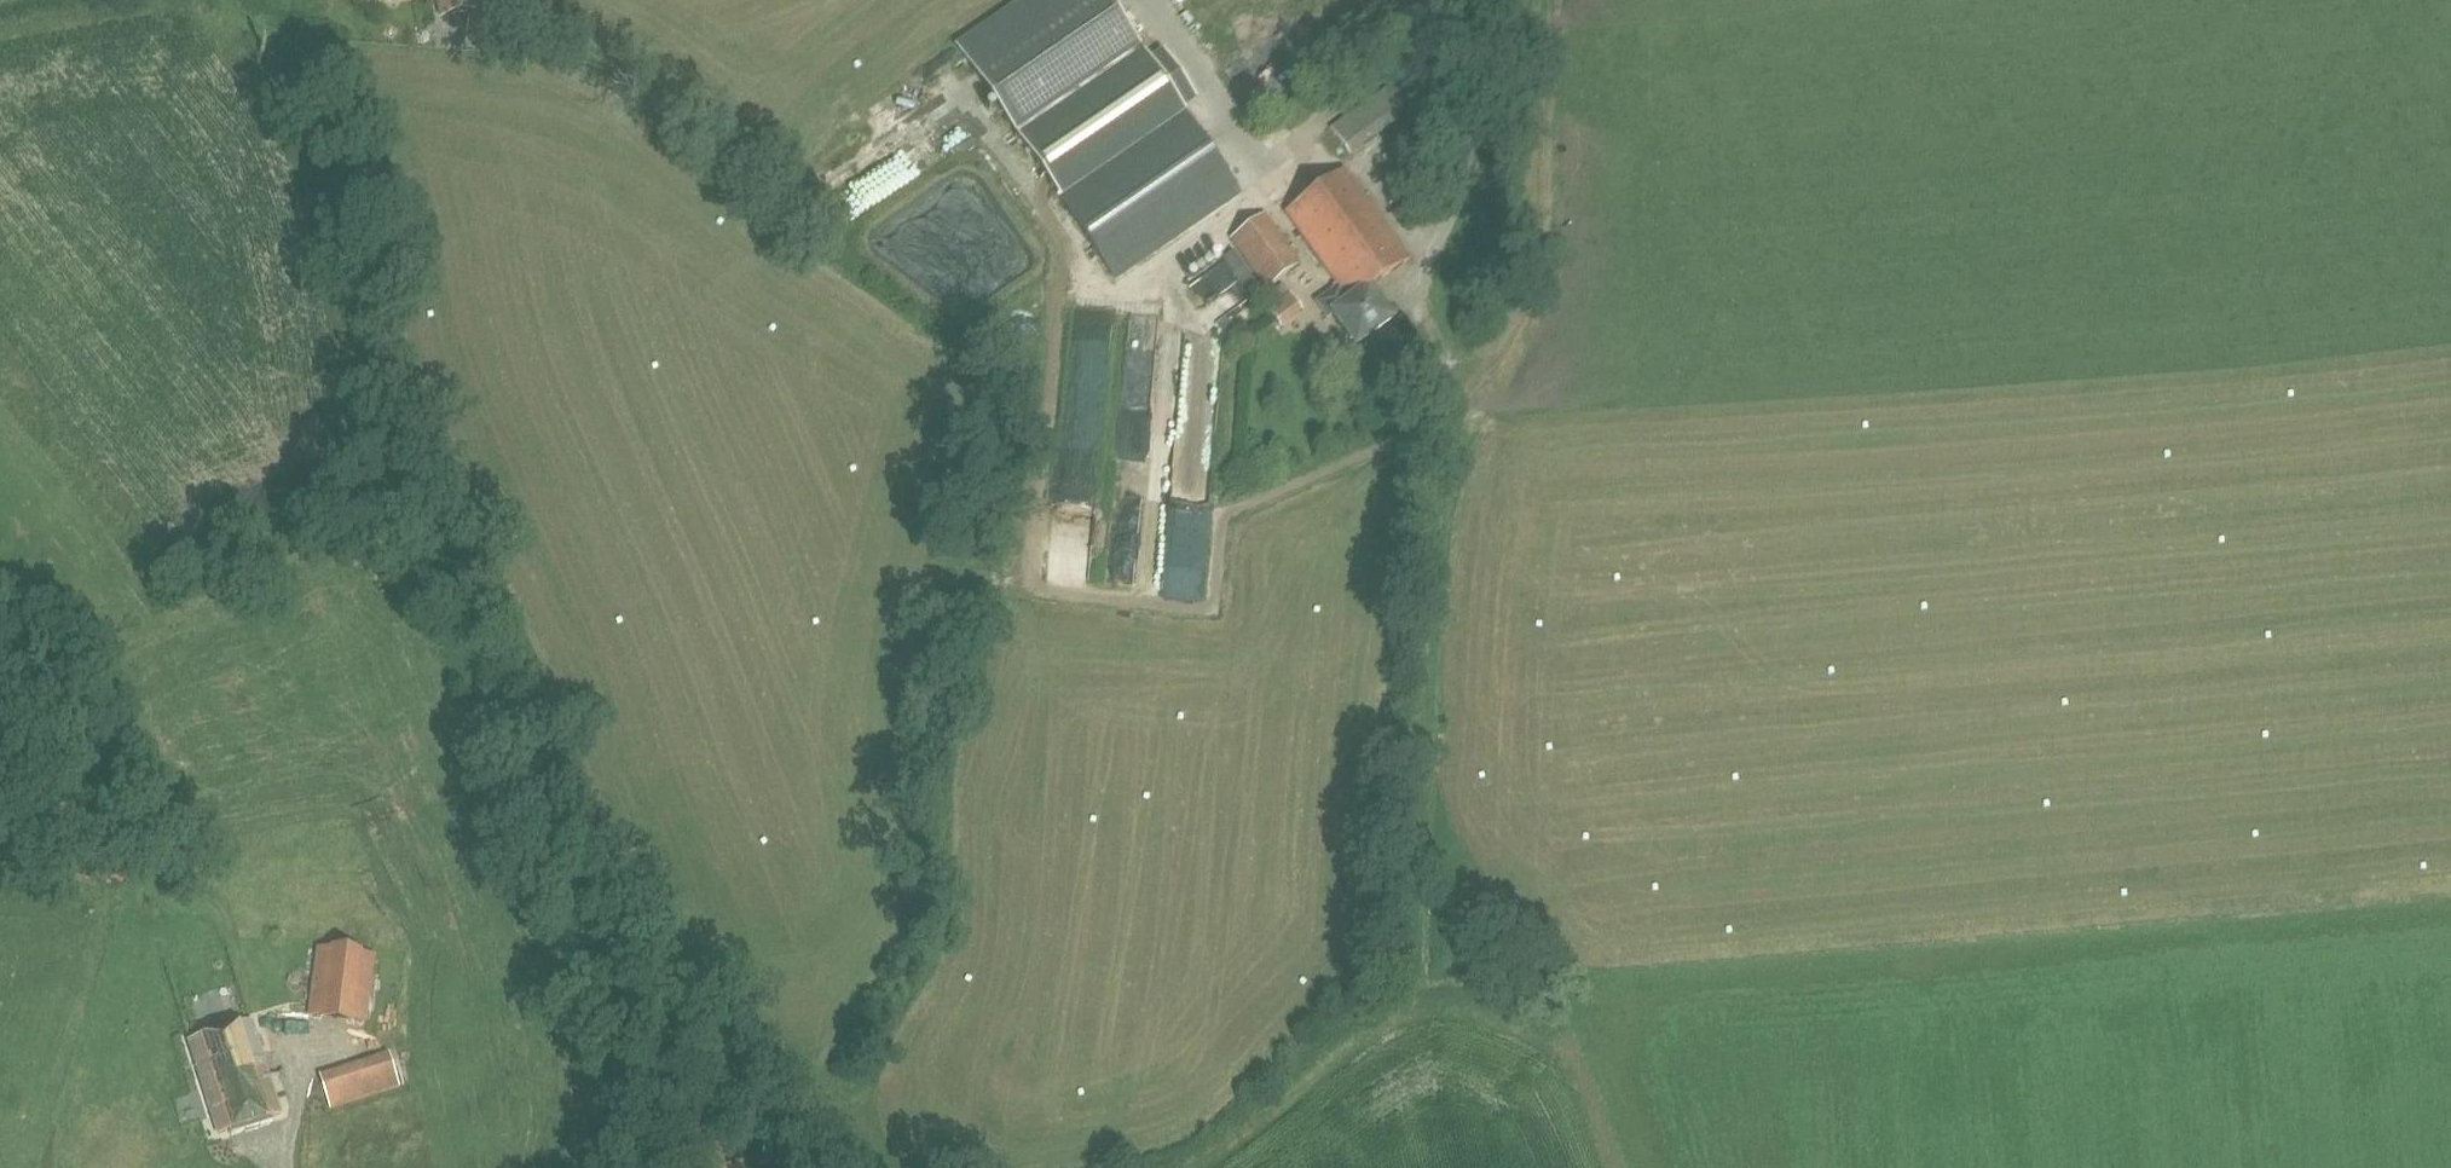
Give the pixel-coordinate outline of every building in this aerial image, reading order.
[(473,9),(471,0),(439,0),(443,16),(473,9)] [(1153,63),(1110,0),(1019,0),(956,43),(1029,149),(1153,63)] [(1166,54),(1153,63),(1029,149),(1057,194),(1182,108),(1196,98),(1166,54)] [(1350,156),(1437,94),(1418,66),(1330,128),(1350,156)] [(1057,194),(1116,279),(1240,193),(1182,108),(1057,194)] [(931,157),(916,167),(925,180),(940,169),(931,157)] [(1355,346),(1391,320),(1369,289),(1410,259),(1346,170),(1286,213),(1337,283),(1333,285),(1336,288),(1317,302),(1328,317),(1332,314),(1355,346)] [(1302,263),(1265,213),(1230,239),(1266,289),(1302,263)] [(1284,317),(1309,304),(1302,290),(1277,303),(1284,317)] [(1290,328),(1316,314),(1311,305),(1285,319),(1290,328)] [(1169,347),(1185,345),(1183,323),(1167,325),(1169,347)] [(1074,408),(1074,432),(1108,432),(1108,408),(1074,408)] [(1185,461),(1184,509),(1209,509),(1210,462),(1185,461)] [(319,950),(310,1012),(366,1020),(375,957),(319,950)] [(282,1114),(252,1020),(190,1040),(220,1134),(282,1114)] [(400,1086),(389,1052),(320,1074),(330,1109),(400,1086)]
